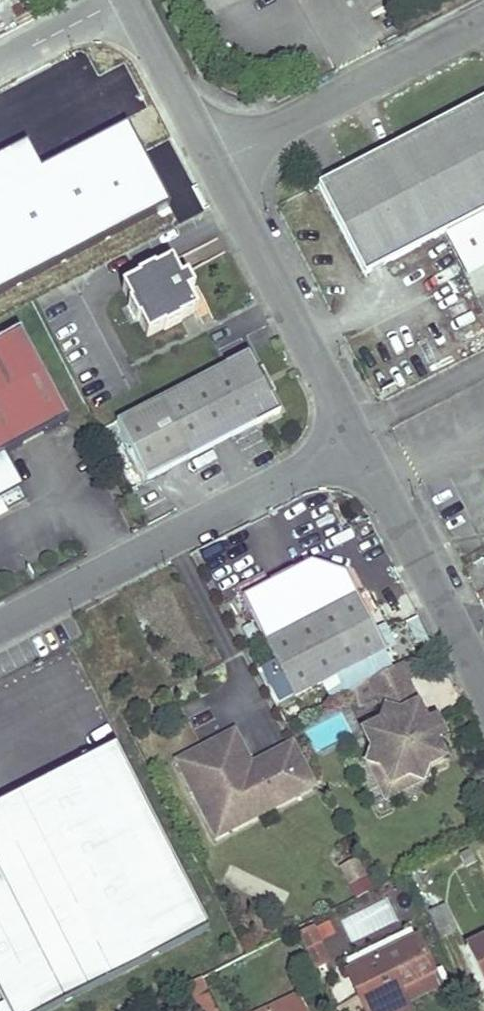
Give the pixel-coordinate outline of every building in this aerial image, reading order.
[(0,104),(0,153),(23,146),(24,149),(55,140),(40,92),(0,104)] [(312,187),(358,275),(435,236),(483,211),(483,99),(312,187)] [(91,122),(89,118),(78,123),(80,127),(91,122)] [(198,205),(168,143),(76,186),(64,160),(0,190),(0,299),(198,205)] [(435,236),(464,277),(483,267),(483,211),(435,236)] [(138,280),(123,289),(132,305),(130,306),(139,323),(141,322),(150,338),(165,330),(166,332),(183,323),(182,321),(199,311),(190,293),(194,291),(187,277),(182,280),(172,262),(156,271),(155,269),(137,278),(138,280)] [(25,334),(0,347),(0,506),(26,492),(8,457),(72,424),(25,334)] [(250,356),(118,423),(148,482),(162,475),(248,431),(280,415),(250,356)] [(309,564),(243,598),(283,675),(294,697),(385,650),(346,573),(309,564)] [(419,676),(410,658),(397,665),(406,683),(419,676)] [(379,698),(385,709),(383,720),(363,731),(373,750),(368,764),(382,768),(392,787),(409,778),(423,782),(429,767),(445,758),(435,739),(441,736),(444,731),(439,721),(433,719),(427,722),(406,683),(397,665),(369,680),(353,688),(363,706),(379,698)] [(283,675),(268,683),(279,705),(294,697),(283,675)] [(248,759),(234,731),(178,758),(180,763),(227,739),(239,763),(248,759)] [(214,832),(315,782),(295,742),(252,763),(250,764),(248,759),(239,763),(227,739),(180,763),(214,832)] [(8,1010),(48,1010),(210,928),(116,744),(0,803),(0,995),(8,1010)] [(382,768),(368,764),(387,800),(423,782),(409,778),(392,787),(382,768)] [(469,851),(459,856),(466,868),(475,864),(469,851)] [(361,860),(343,864),(350,897),(368,893),(361,860)] [(419,870),(411,875),(418,890),(427,886),(419,870)] [(407,890),(341,915),(351,940),(417,915),(407,890)] [(456,931),(444,907),(431,914),(442,938),(456,931)] [(310,922),(296,929),(317,971),(328,966),(318,946),(321,945),(310,922)] [(347,972),(366,1010),(411,1010),(407,1003),(400,989),(434,973),(418,938),(347,972)] [(466,947),(483,986),(483,938),(466,947)] [(434,973),(400,989),(407,1003),(441,986),(434,973)] [(205,991),(198,978),(183,986),(189,999),(195,1010),(215,1010),(205,991)] [(307,1010),(300,993),(267,1009),(268,1010),(304,1010),(307,1010)] [(165,995),(150,1003),(154,1010),(173,1010),(165,995)]
